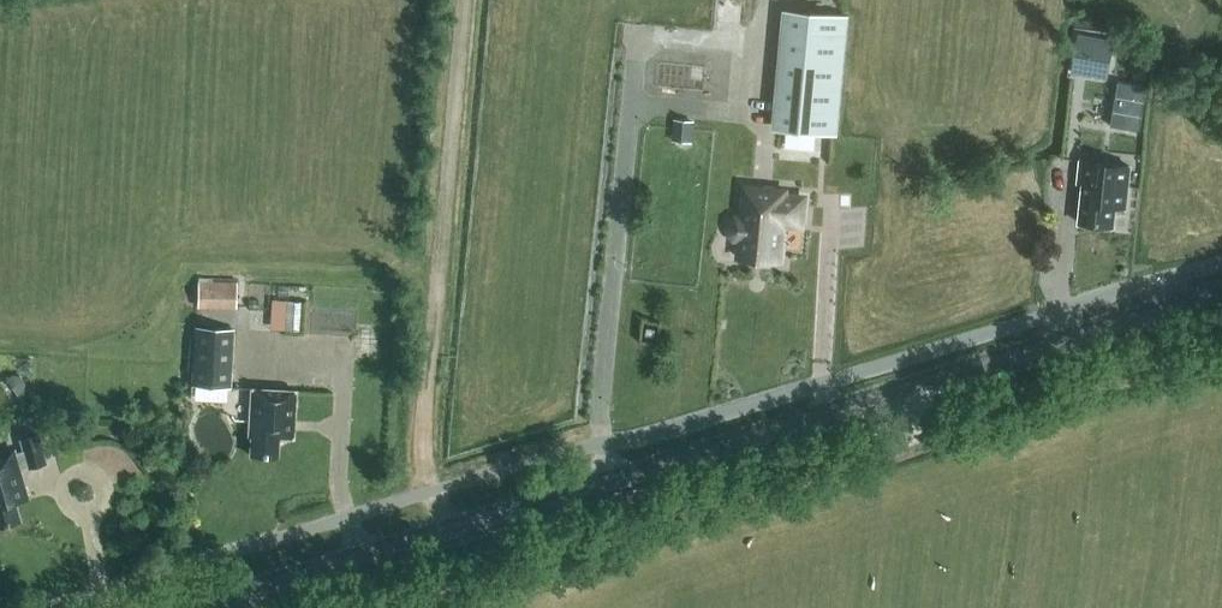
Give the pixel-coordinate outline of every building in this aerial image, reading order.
[(850,15),(783,9),(772,129),(839,135),(850,15)] [(1071,73),(1108,79),(1115,40),(1078,33),(1071,73)] [(1145,80),(1147,65),(1135,63),(1133,78),(1145,80)] [(1118,79),(1110,125),(1142,131),(1150,85),(1118,79)] [(1079,222),(1113,226),(1115,211),(1127,212),(1132,166),(1082,161),(1080,183),(1084,183),(1079,222)] [(806,231),(809,195),(791,193),(791,188),(743,184),(740,218),(736,218),(729,224),(728,237),(733,243),(737,243),(736,260),(784,264),(787,229),(806,231)] [(237,309),(238,282),(199,282),(198,308),(237,309)] [(287,300),(285,329),(300,330),(302,301),(287,300)] [(195,327),(192,385),(231,387),(234,329),(195,327)] [(295,440),(298,390),(251,388),(248,437),(250,437),(249,457),(279,458),(280,439),(295,440)] [(39,434),(20,439),(23,452),(18,453),(16,448),(0,453),(0,527),(21,521),(16,503),(30,499),(22,470),(29,468),(29,469),(48,464),(39,434)]
